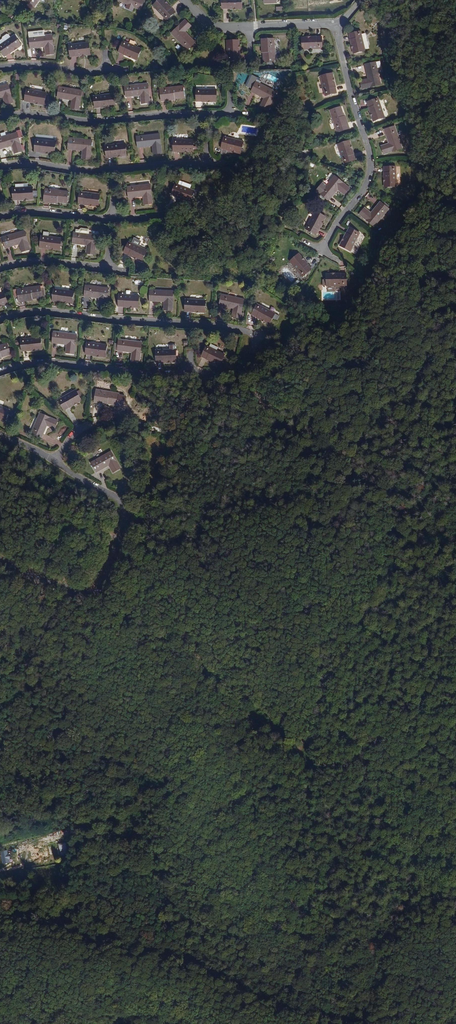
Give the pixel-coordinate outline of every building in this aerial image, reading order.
[(36,14),(47,0),(35,0),(33,2),(31,0),(23,0),(21,2),(36,14)] [(120,8),(141,17),(146,7),(133,1),(133,0),(123,0),(120,8)] [(265,8),(277,9),(277,8),(280,8),(280,4),(277,4),(277,0),(262,0),(262,2),(265,2),(265,8)] [(243,1),(224,2),(224,13),(244,12),(243,1)] [(177,19),(163,5),(154,13),(168,27),(177,19)] [(174,41),(189,57),(197,50),(187,39),(193,33),(187,27),(174,41)] [(6,61),(23,49),(17,39),(13,42),(11,39),(9,39),(5,41),(4,43),(0,46),(0,47),(2,49),(0,51),(6,61)] [(54,39),(31,42),(32,53),(47,52),(48,60),(56,59),(54,39)] [(363,39),(352,41),(356,61),(368,58),(366,50),(370,49),(368,41),(364,42),(363,39)] [(324,43),(304,44),(304,56),(324,55),(324,43)] [(125,46),(121,57),(139,64),(144,53),(125,46)] [(276,46),(264,46),(265,70),(277,69),(276,46)] [(241,48),(229,48),(230,68),(241,68),(241,48)] [(92,49),(72,51),(73,63),(93,61),(92,49)] [(382,91),(377,68),(366,70),(369,85),(362,87),(364,95),(382,91)] [(327,101),(338,98),(333,79),(322,82),(327,101)] [(264,109),(271,112),(280,94),(259,84),(254,94),(267,101),(264,109)] [(5,100),(8,108),(16,106),(11,87),(3,90),(2,86),(1,85),(0,86),(0,102),(5,100)] [(150,86),(127,89),(128,100),(142,99),(143,107),(152,106),(150,86)] [(85,94),(62,90),(60,101),(75,103),(73,111),(81,113),(85,94)] [(185,90),(162,91),(163,103),(186,101),(185,90)] [(219,92),(199,92),(199,104),(219,104),(219,92)] [(49,96),(29,93),(27,104),(47,107),(49,96)] [(116,97),(96,99),(97,111),(117,109),(116,97)] [(380,103),(369,106),(375,125),(385,122),(380,103)] [(337,136),(349,133),(342,111),(331,114),(337,136)] [(386,158),(403,152),(396,130),(386,134),(390,147),(383,150),(386,158)] [(0,142),(0,153),(14,149),(16,156),(24,154),(20,136),(0,142)] [(161,138),(137,141),(139,151),(153,150),(154,158),(163,157),(161,138)] [(246,145),(226,140),(223,151),(242,156),(246,145)] [(94,144),(70,142),(69,152),(85,154),(84,162),(92,163),(94,144)] [(195,143),(175,143),(175,155),(195,155),(195,143)] [(357,162),(351,143),(340,146),(346,166),(357,162)] [(57,146),(38,144),(37,155),(56,157),(57,146)] [(127,148),(106,150),(107,162),(128,159),(127,148)] [(398,190),(398,169),(386,170),(387,190),(398,190)] [(337,178),(322,196),(331,203),(340,191),(346,196),(352,190),(337,178)] [(151,185),(129,188),(130,200),(144,198),(146,206),(154,205),(151,185)] [(197,192),(177,185),(173,196),(192,203),(197,192)] [(34,190),(14,192),(15,203),(34,202),(34,190)] [(70,194),(47,191),(45,203),(69,205),(70,194)] [(101,196),(82,194),(80,205),(100,208),(101,196)] [(362,215),(376,227),(391,209),(382,202),(373,213),(367,209),(362,215)] [(317,214),(308,231),(319,237),(328,219),(317,214)] [(363,235),(352,229),(343,247),(354,253),(363,235)] [(24,233),(2,240),(5,250),(19,246),(22,254),(30,252),(24,233)] [(97,236),(74,234),(73,244),(87,246),(86,255),(95,256),(97,236)] [(61,240),(41,238),(40,250),(59,252),(61,240)] [(147,252),(129,243),(124,253),(142,262),(147,252)] [(292,265),(306,280),(314,272),(301,257),(292,265)] [(350,277),(329,278),(330,289),(350,289),(350,277)] [(112,287),(91,285),(89,295),(103,297),(102,305),(110,306),(112,287)] [(44,286),(21,289),(23,300),(45,297),(44,286)] [(78,291),(58,289),(57,300),(76,303),(78,291)] [(177,291),(154,290),(154,301),(168,302),(168,310),(176,310),(177,291)] [(0,294),(0,307),(11,303),(7,292),(0,294)] [(248,300),(225,294),(223,305),(237,308),(235,316),(244,318),(248,300)] [(143,296),(123,295),(122,306),(142,307),(143,296)] [(210,301),(189,300),(188,312),(209,313),(210,301)] [(279,313),(261,304),(255,314),(273,323),(279,313)] [(81,334),(58,332),(56,342),(69,352),(78,353),(81,334)] [(45,337),(25,339),(26,351),(45,349),(45,337)] [(145,342),(123,340),(121,350),(136,352),(135,360),(143,361),(145,342)] [(111,344),(91,342),(89,354),(109,356),(111,344)] [(0,346),(0,359),(14,354),(11,343),(0,346)] [(228,354),(210,346),(205,356),(223,364),(228,354)] [(180,350),(160,349),(160,361),(180,361),(180,350)] [(79,390),(62,400),(68,410),(84,400),(79,390)] [(122,394),(100,390),(98,401),(120,405),(122,394)] [(0,406),(0,418),(8,422),(12,412),(0,406)] [(61,421),(44,414),(34,435),(44,439),(50,426),(58,429),(61,421)] [(113,453),(94,463),(99,472),(111,466),(115,474),(122,470),(113,453)] [(48,858),(47,847),(31,850),(33,860),(48,858)] [(8,854),(7,850),(1,851),(1,853),(0,853),(3,865),(10,864),(9,860),(10,859),(9,853),(8,854)]
